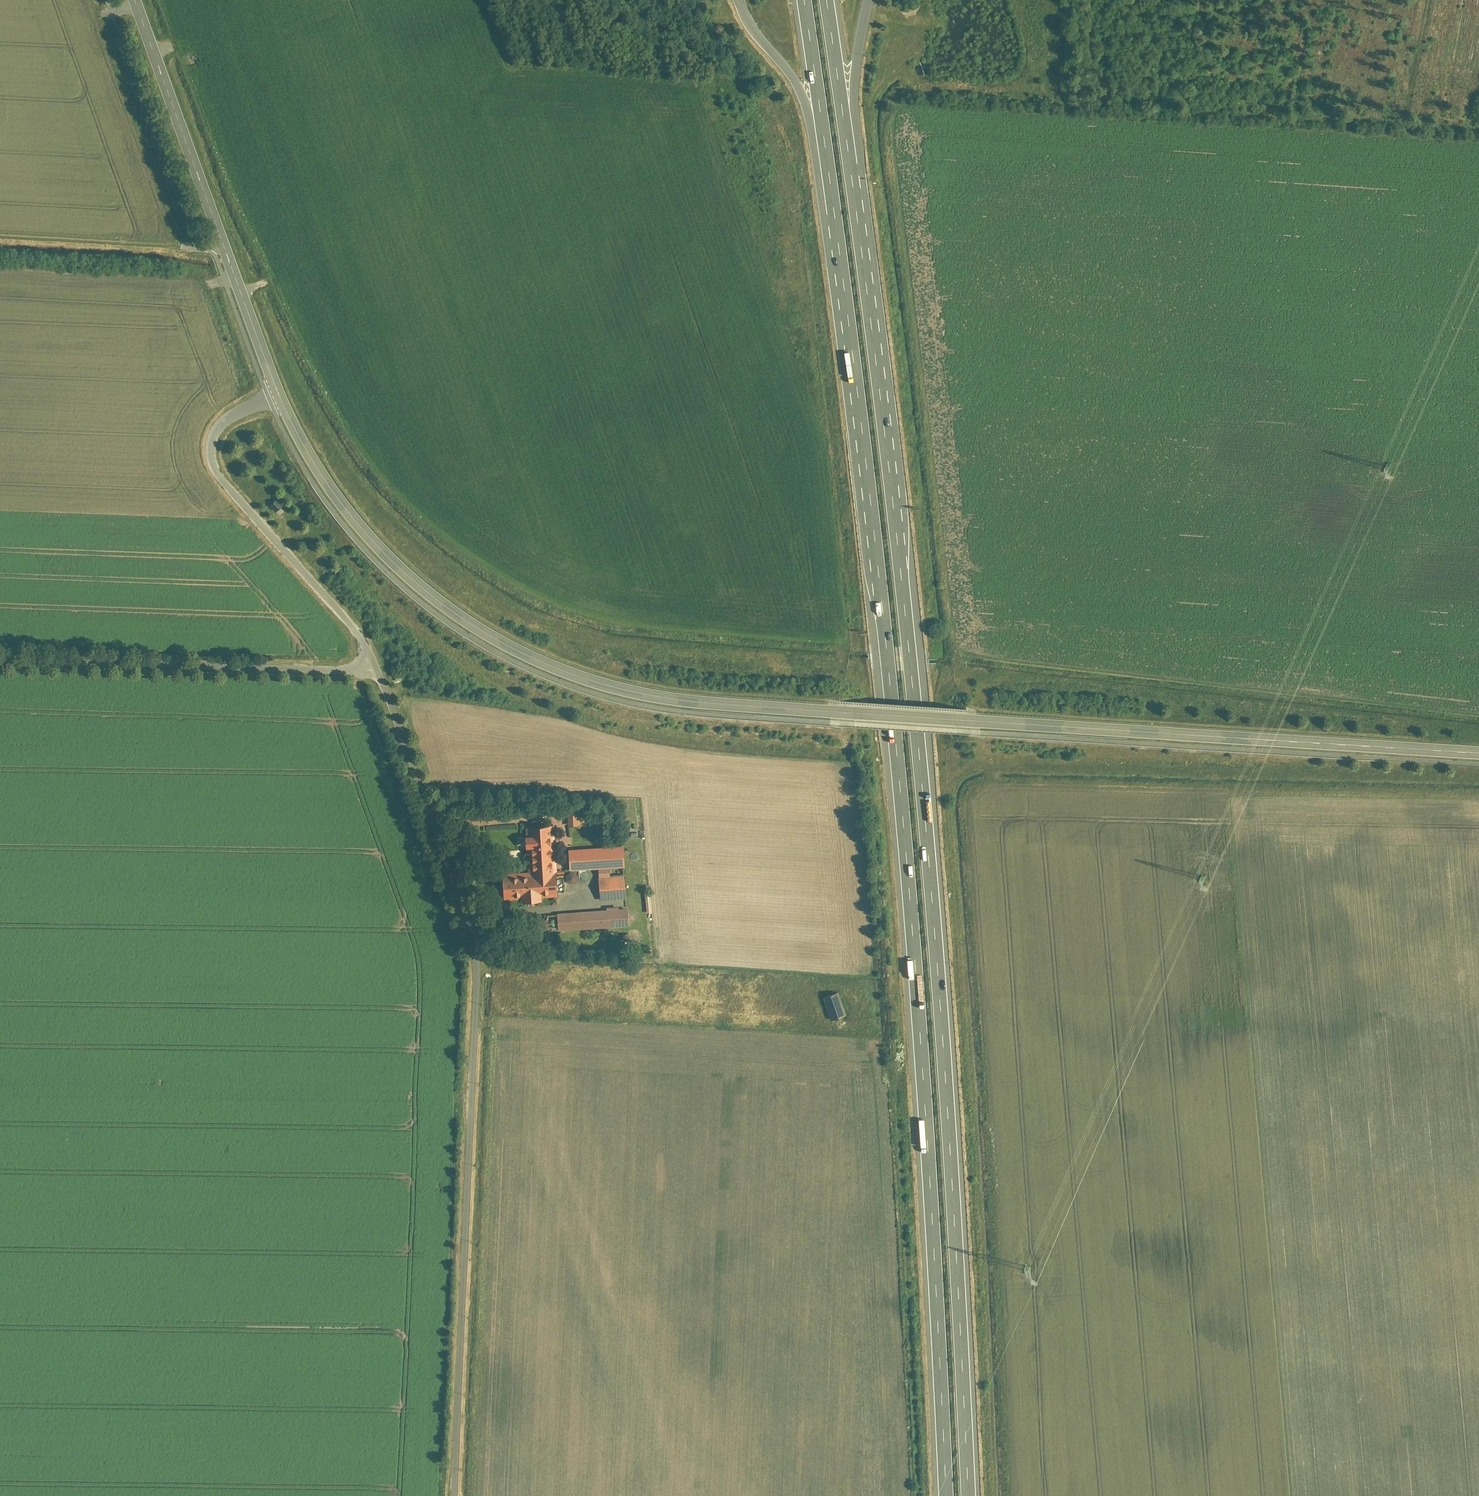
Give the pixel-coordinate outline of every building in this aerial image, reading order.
[(273,508),(280,512),(285,505),(278,500),(273,508)] [(585,823),(584,808),(566,810),(567,825),(585,823)] [(559,894),(554,825),(524,827),(527,872),(499,874),(501,898),(559,894)] [(622,844),(568,848),(570,869),(598,867),(608,866),(624,865),(622,844)] [(608,876),(608,866),(598,867),(599,876),(608,876)] [(608,876),(599,876),(601,900),(627,898),(625,874),(608,876)] [(628,925),(627,906),(562,911),(564,930),(628,925)] [(837,993),(823,999),(832,1021),(846,1016),(837,993)]
